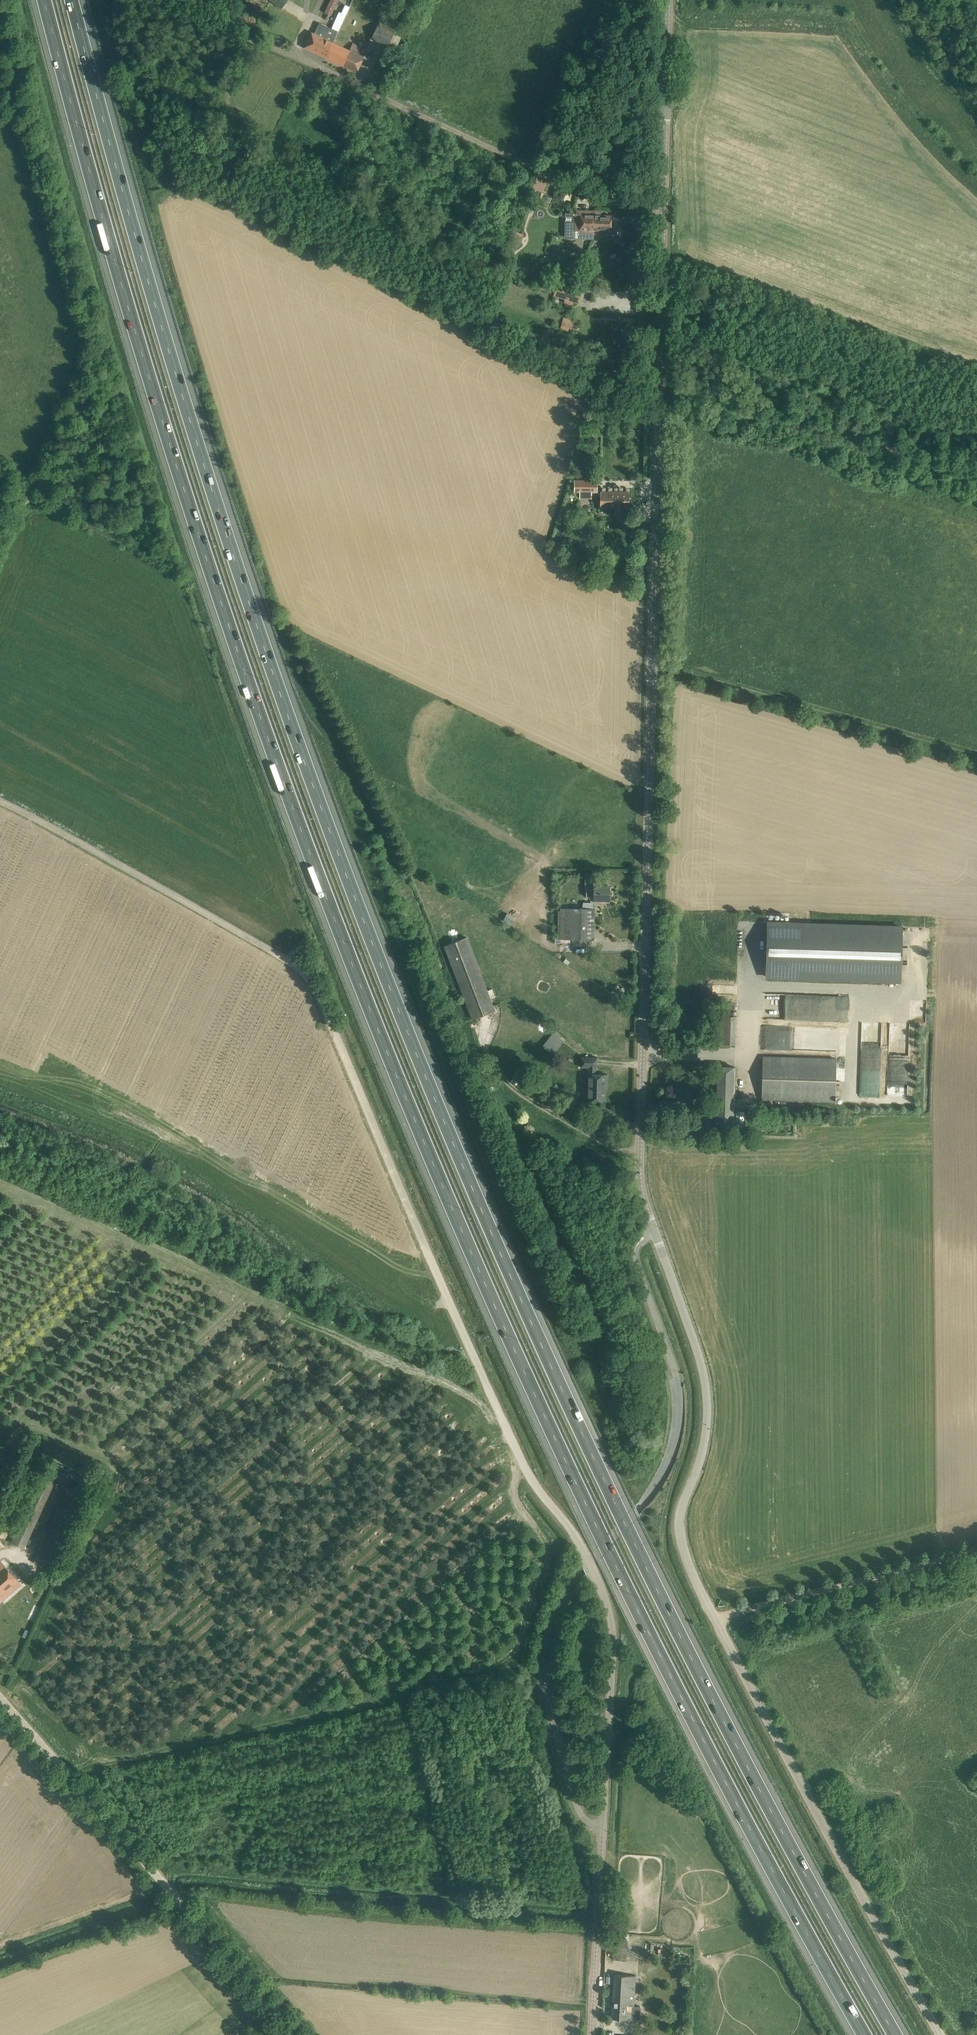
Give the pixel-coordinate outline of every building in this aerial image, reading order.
[(287,0),(270,0),(282,9),(288,1),(287,0)] [(332,28),(319,22),(315,32),(313,32),(313,33),(312,32),(305,47),(327,57),(334,43),(338,32),(344,18),(338,16),(332,28)] [(372,38),(388,45),(394,32),(378,25),(372,38)] [(349,50),(334,43),(327,57),(357,71),(364,57),(363,57),(367,49),(353,42),(349,50)] [(594,216),(594,211),(579,210),(579,213),(571,213),(570,230),(578,230),(578,233),(593,233),(594,216)] [(593,233),(600,233),(600,230),(611,230),(612,215),(601,215),(601,211),(594,211),(594,216),(593,233)] [(520,244),(523,234),(515,231),(511,241),(520,244)] [(581,290),(573,287),(575,282),(560,277),(554,295),(571,300),(570,304),(576,305),(581,290)] [(573,326),(574,321),(564,317),(561,328),(568,330),(569,324),(573,326)] [(598,491),(598,480),(575,480),(575,491),(580,491),(580,498),(592,498),(592,491),(598,491)] [(629,491),(600,491),(600,507),(615,507),(615,513),(624,513),(624,507),(629,508),(629,491)] [(610,886),(600,886),(594,885),(594,888),(586,888),(586,896),(594,896),(594,899),(609,899),(610,886)] [(594,908),(584,908),(561,908),(560,939),(594,939),(594,908)] [(902,927),(767,923),(766,976),(901,980),(902,927)] [(496,1011),(468,936),(444,945),(473,1019),(496,1011)] [(765,993),(764,1019),(774,1019),(774,1024),(837,1026),(838,994),(765,993)] [(737,1016),(717,1015),(717,1044),(736,1044),(737,1016)] [(837,1058),(763,1056),(762,1099),(835,1101),(837,1058)] [(597,1057),(587,1057),(581,1057),(581,1067),(589,1068),(588,1099),(605,1099),(605,1083),(607,1083),(607,1074),(596,1074),(596,1067),(597,1067),(597,1057)] [(735,1067),(726,1067),(716,1066),(714,1129),(734,1130),(735,1067)] [(585,1155),(581,1162),(590,1167),(594,1160),(585,1155)] [(10,1593),(21,1584),(3,1563),(0,1566),(0,1597),(3,1600),(10,1593)] [(627,1952),(627,1933),(615,1932),(615,1952),(627,1952)] [(634,1975),(625,1974),(615,1974),(612,2018),(631,2019),(634,1975)]
